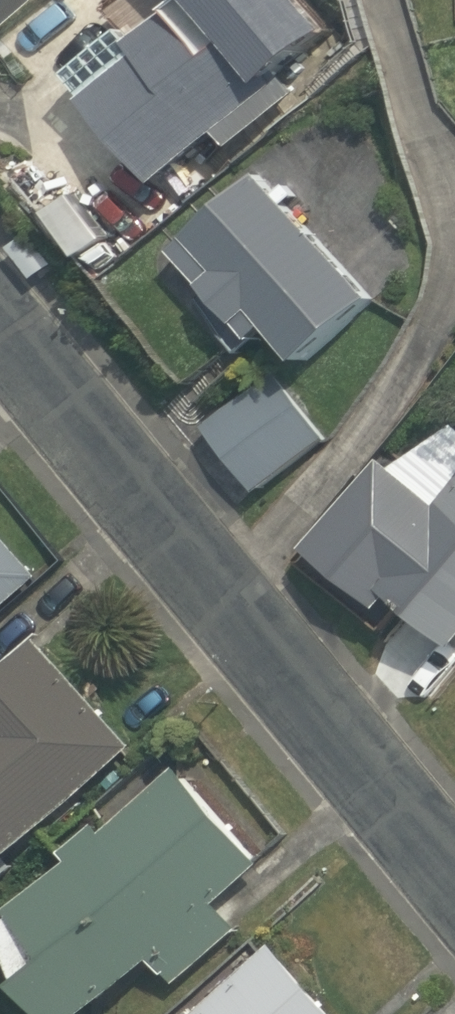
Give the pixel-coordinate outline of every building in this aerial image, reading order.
[(32,0),(0,0),(0,27),(32,0)] [(282,109),(356,46),(317,0),(189,0),(197,9),(177,26),(154,0),(142,0),(62,67),(91,102),(68,122),(150,220),(282,109)] [(262,182),(180,265),(273,358),(292,340),(327,375),(391,311),(262,182)] [(329,443),(264,378),(213,429),(277,494),(329,443)] [(380,500),(428,542),(390,584),(454,642),(454,459),(434,440),(380,500)] [(51,590),(0,532),(0,635),(51,590)] [(43,649),(0,690),(0,889),(142,754),(43,649)] [(98,861),(7,944),(71,1013),(112,1013),(165,965),(182,983),(248,922),(232,904),(271,868),(188,778),(149,814),(127,790),(76,837),(98,861)] [(278,943),(201,1013),(344,1013),(278,943)]
